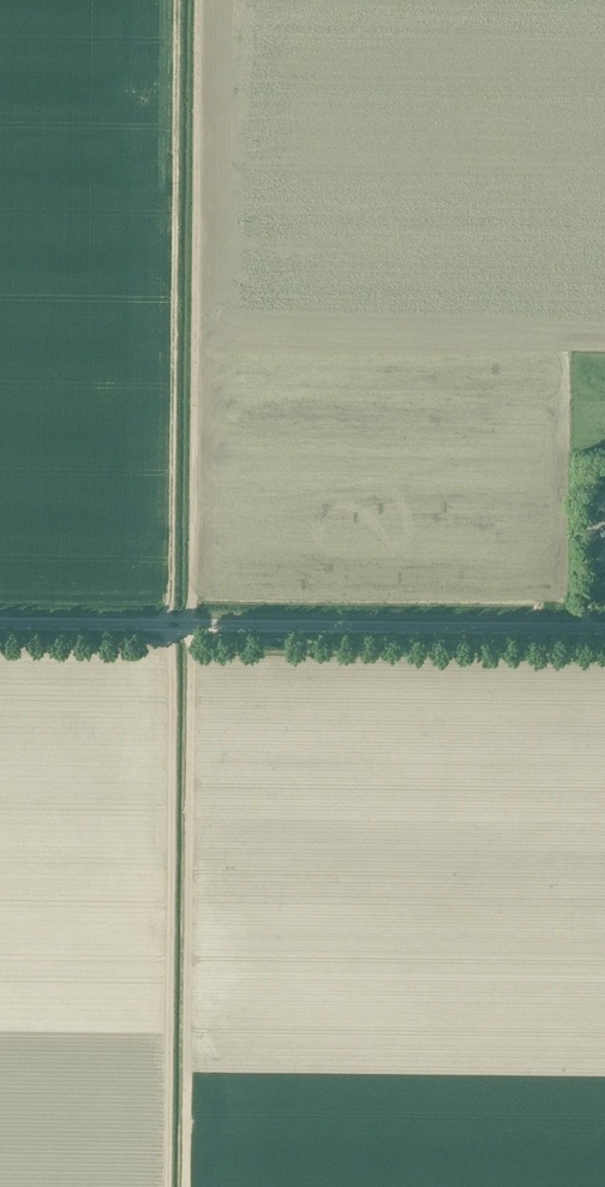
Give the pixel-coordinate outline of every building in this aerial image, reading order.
[(585,464),(585,491),(597,491),(597,464),(585,464)] [(592,538),(594,543),(604,540),(602,534),(592,538)]
